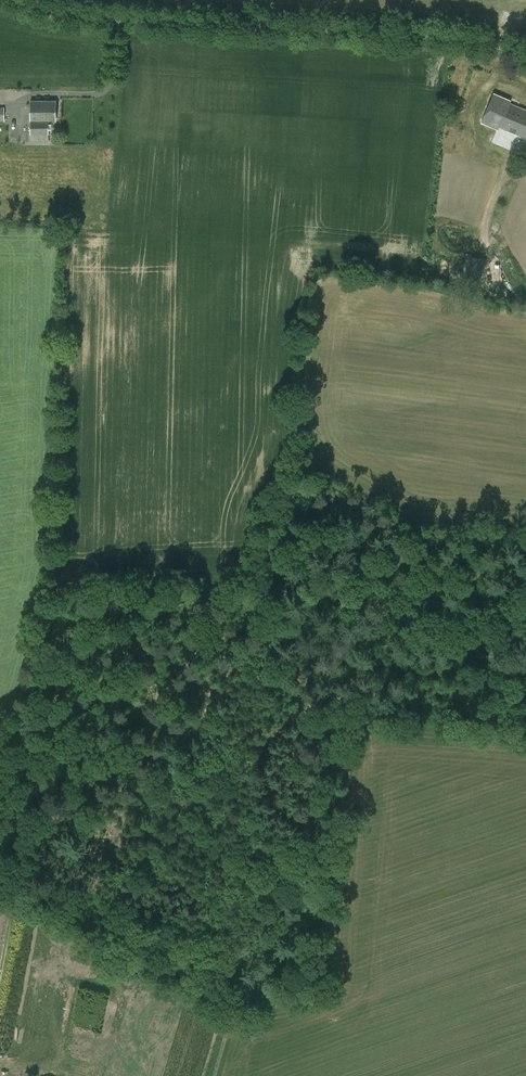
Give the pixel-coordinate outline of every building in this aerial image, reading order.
[(525,139),(525,110),(510,103),(511,101),(494,94),(482,121),(498,129),(499,127),(525,139)] [(48,121),(55,121),(55,101),(31,102),(31,143),(48,142),(48,121)] [(481,278),(485,260),(467,256),(462,273),(481,278)]
